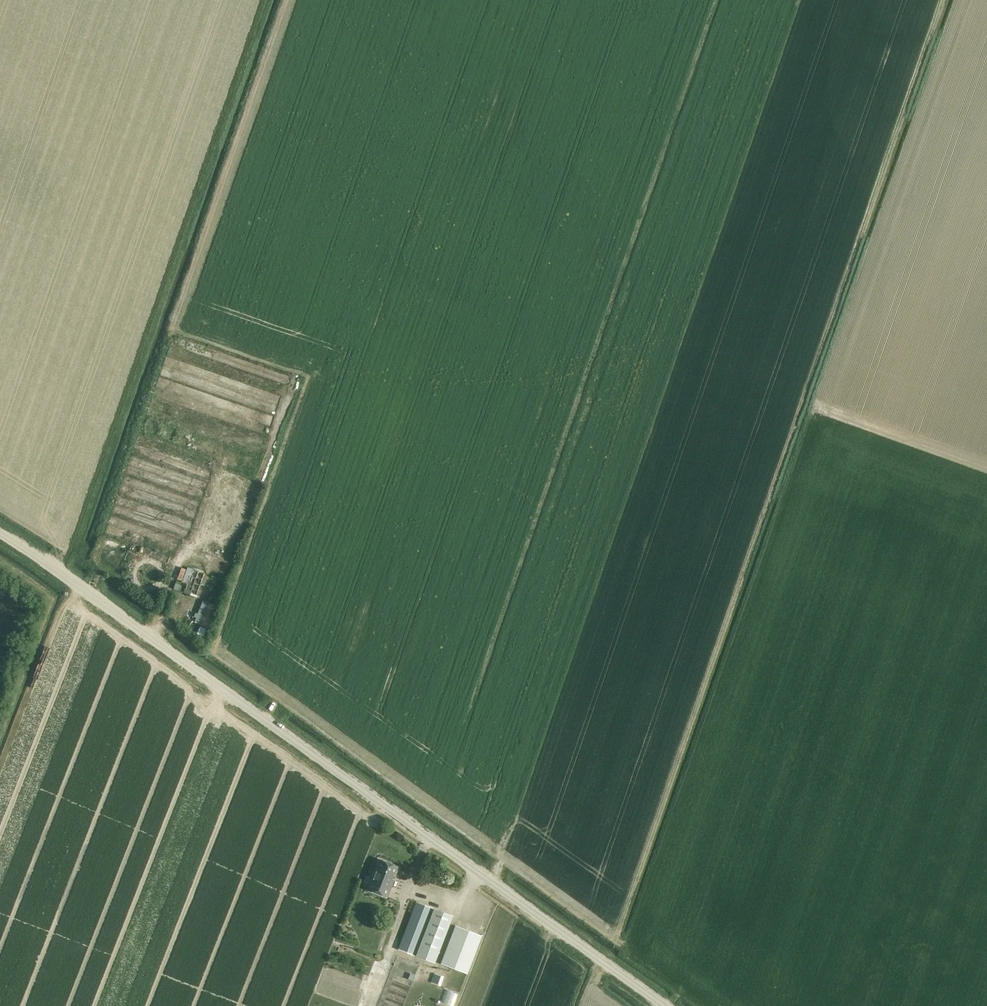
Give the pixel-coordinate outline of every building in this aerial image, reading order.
[(196,597),(204,574),(188,567),(180,591),(196,597)] [(200,625),(207,628),(215,606),(209,603),(200,625)] [(196,634),(203,636),(206,629),(199,626),(196,634)] [(386,897),(398,867),(379,860),(368,890),(386,897)] [(398,949),(414,955),(434,963),(452,916),(432,908),(416,902),(398,949)] [(455,926),(440,963),(467,973),(481,936),(455,926)] [(449,994),(461,998),(466,984),(454,980),(449,994)]
